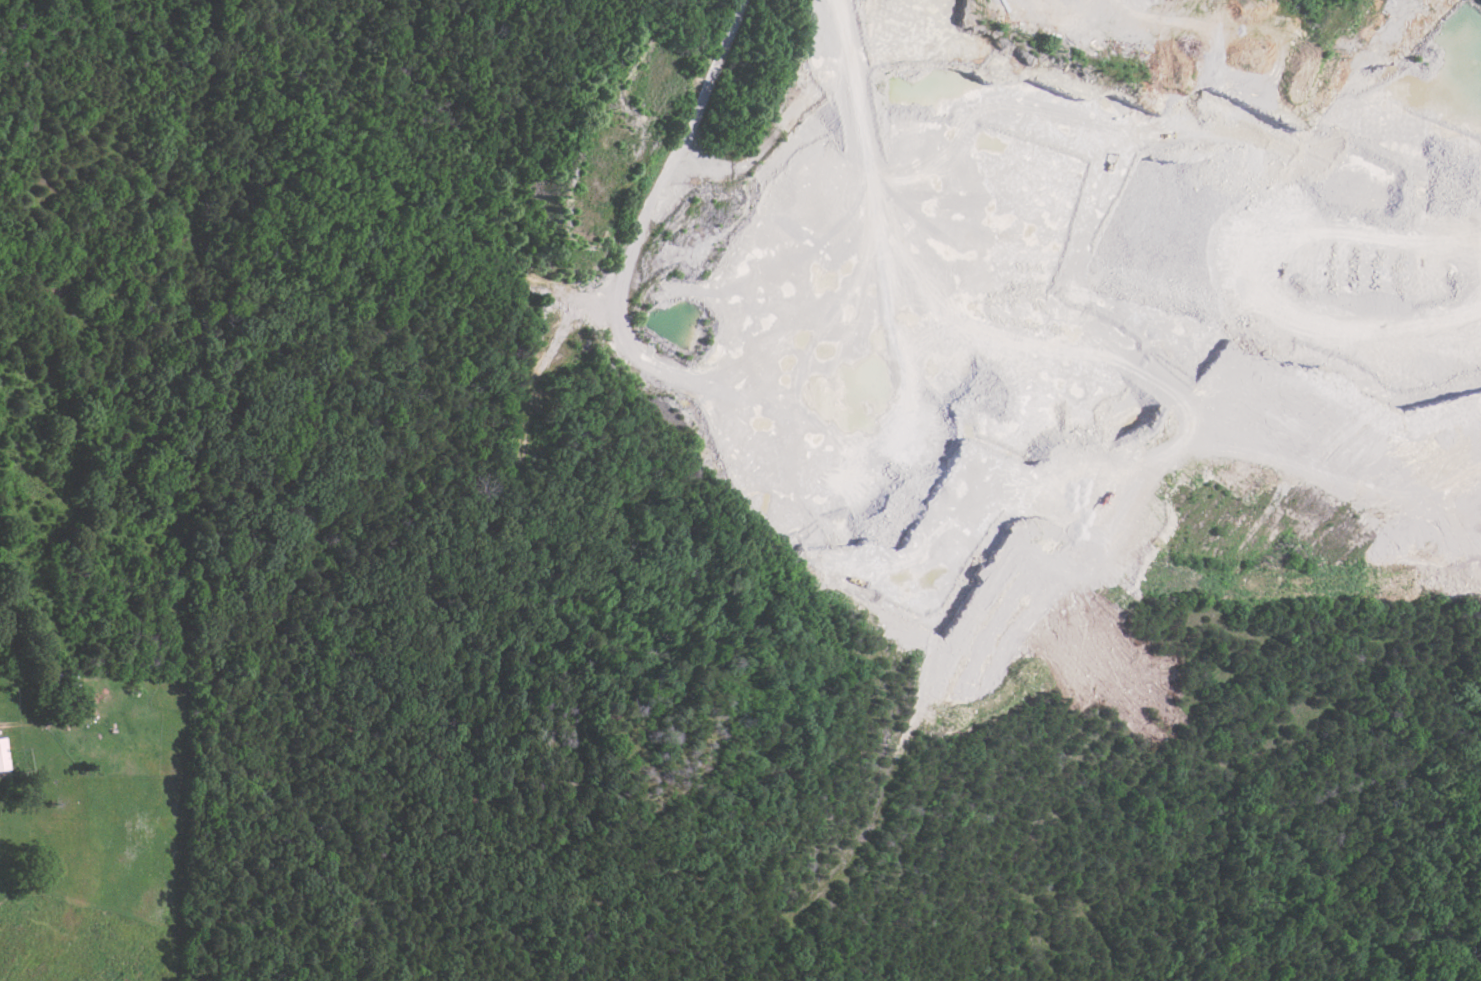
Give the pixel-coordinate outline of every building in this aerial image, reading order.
[(10,769),(5,737),(0,738),(0,771),(10,769)]
